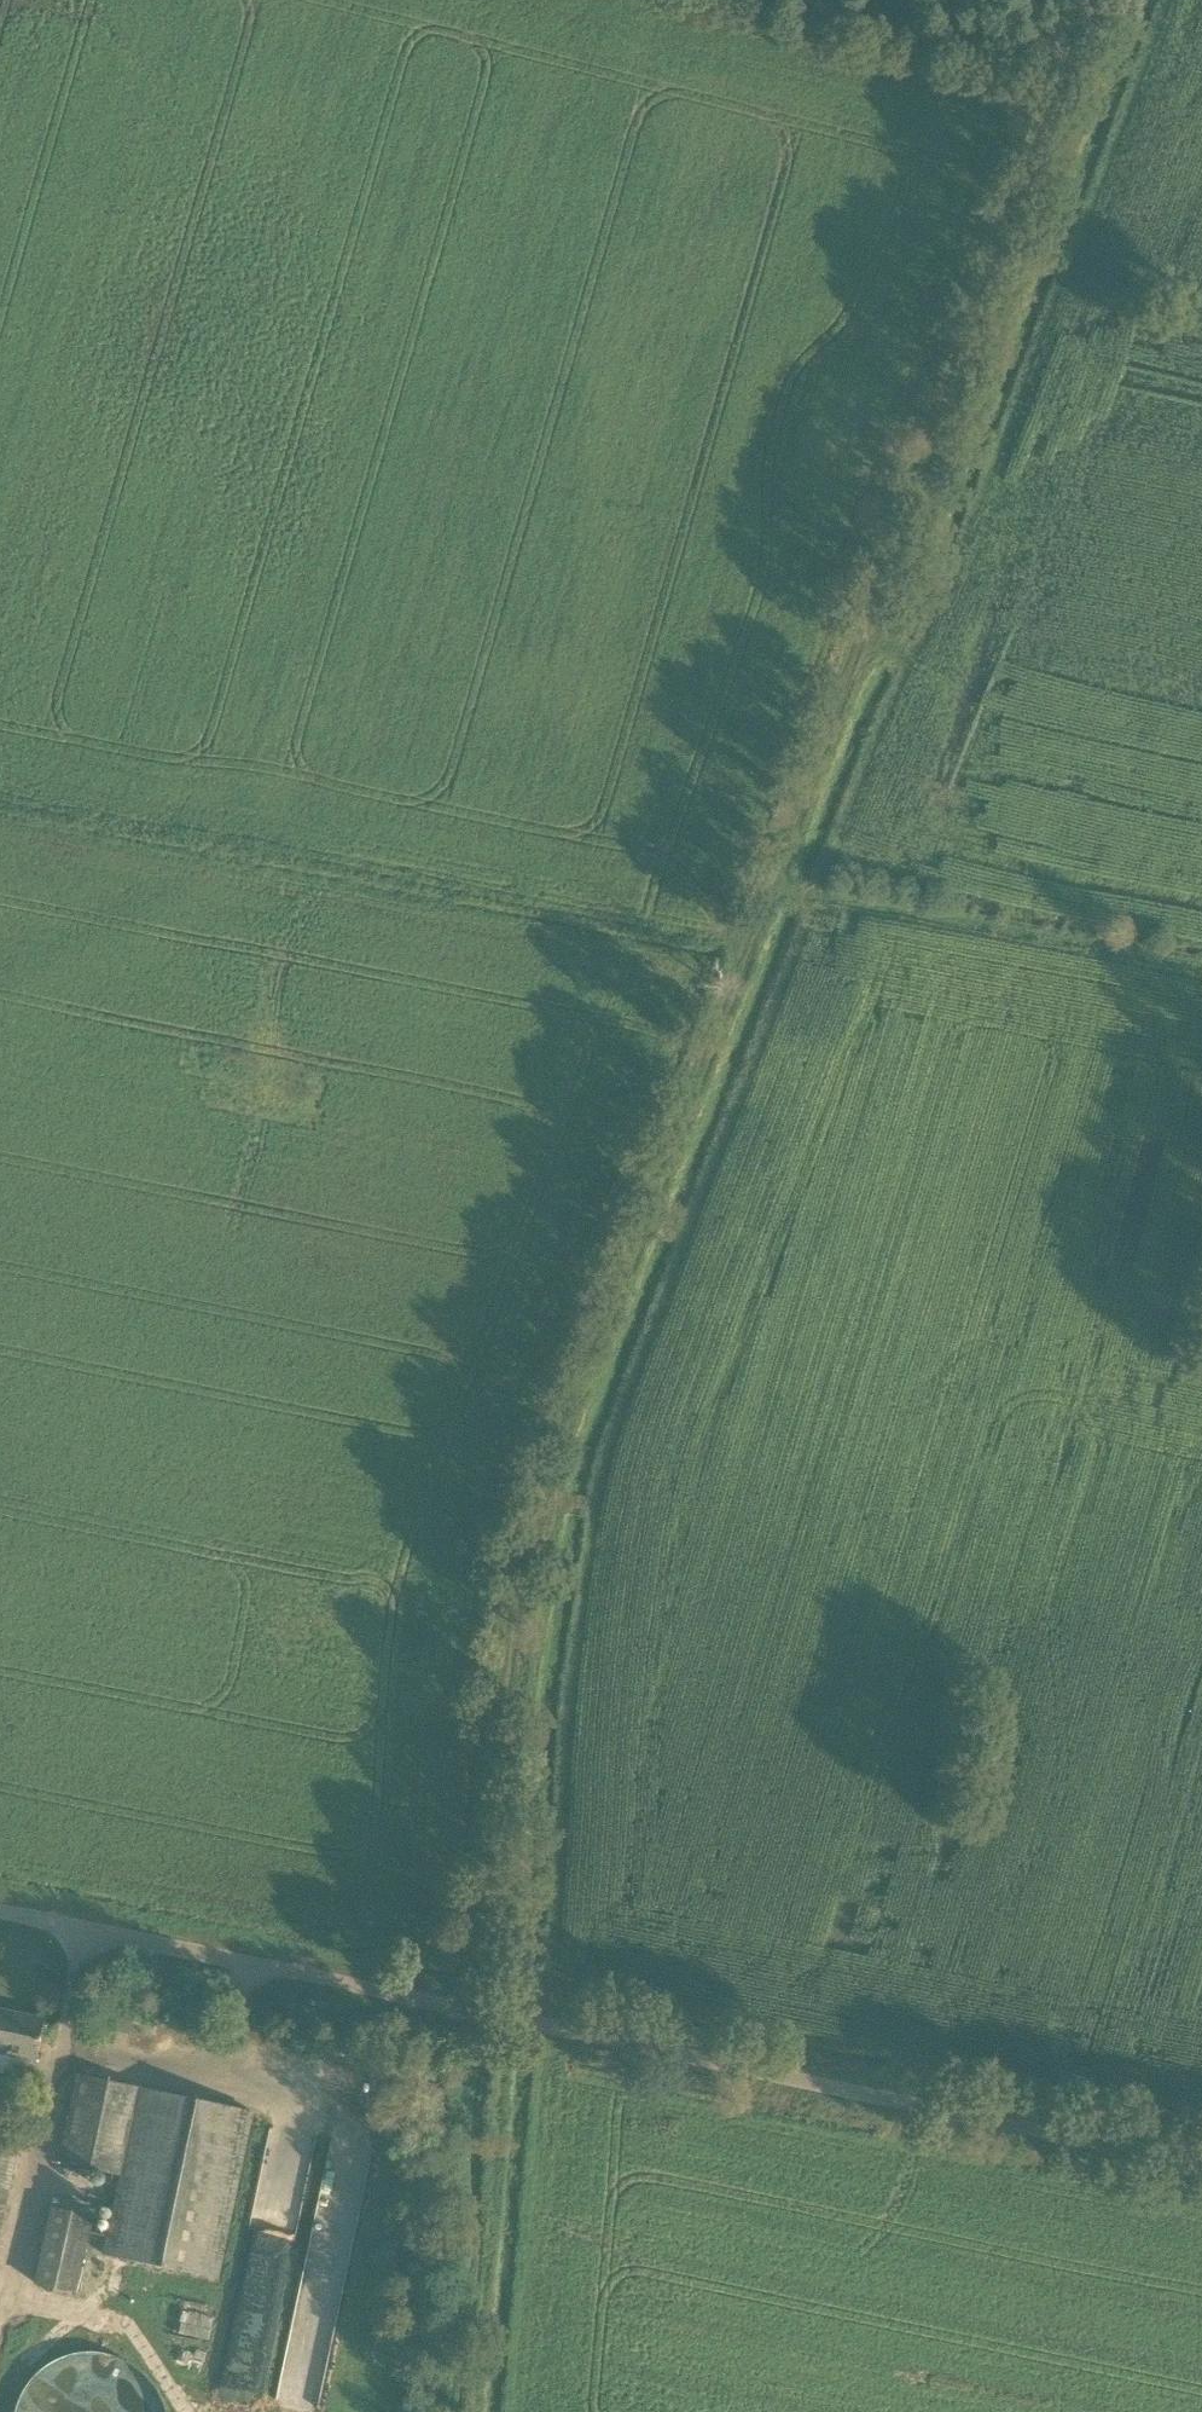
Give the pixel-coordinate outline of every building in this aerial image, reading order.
[(24,2078),(28,2059),(36,2061),(45,2019),(0,2010),(0,2073),(24,2078)] [(217,2278),(248,2136),(253,2113),(77,2075),(59,2161),(124,2175),(107,2255),(217,2278)] [(13,2170),(18,2147),(0,2143),(0,2169),(13,2172),(13,2170)] [(102,2213),(67,2205),(46,2297),(80,2305),(102,2213)] [(184,2309),(182,2334),(213,2337),(215,2312),(184,2309)] [(136,2390),(135,2383),(133,2375),(129,2368),(125,2363),(118,2357),(111,2353),(103,2351),(96,2351),(90,2351),(82,2353),(75,2357),(68,2363),(63,2370),(59,2377),(57,2385),(57,2392),(58,2400),(61,2407),(64,2411),(129,2411),(133,2406),(135,2398),(136,2391),(136,2390)]
